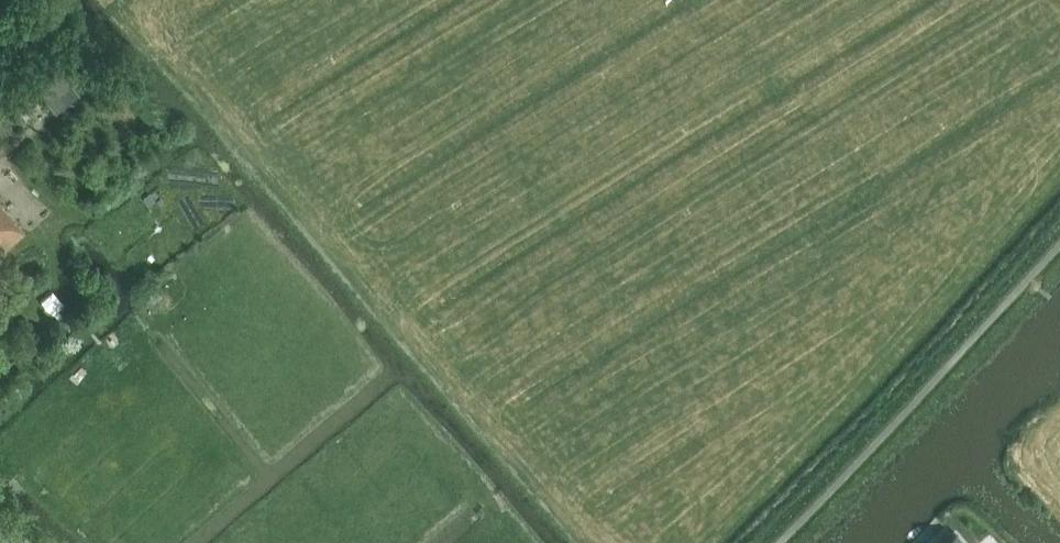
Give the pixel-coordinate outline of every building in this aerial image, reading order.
[(62,72),(58,67),(33,86),(45,101),(70,82),(67,78),(72,74),(67,68),(62,72)] [(24,231),(0,204),(0,252),(24,231)]
